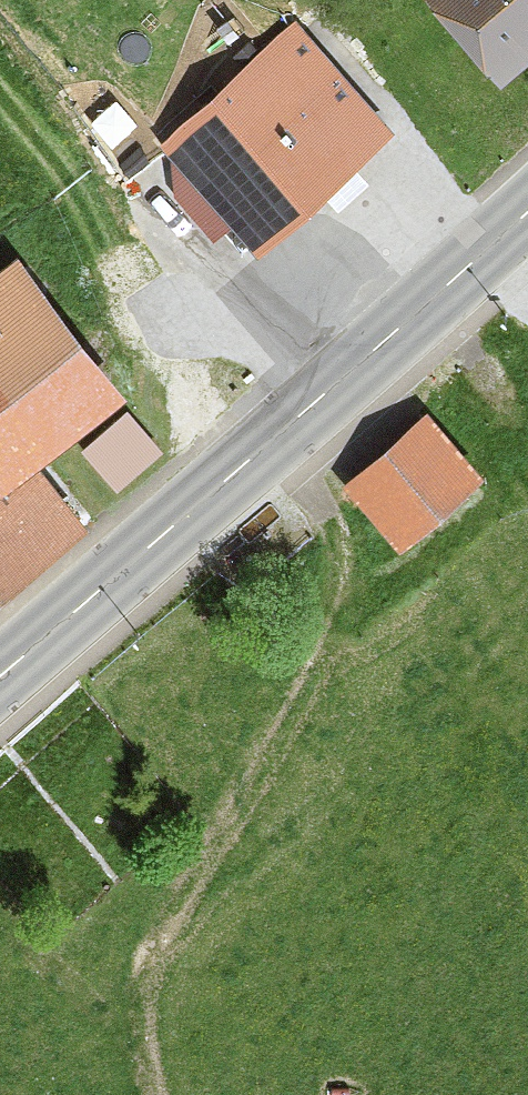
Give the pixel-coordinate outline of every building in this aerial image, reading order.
[(510,82),(527,65),(527,0),(429,0),(510,82)] [(353,154),(249,42),(149,135),(202,191),(149,240),(201,295),(353,154)] [(9,253),(0,260),(0,596),(86,534),(33,460),(116,400),(9,253)] [(163,459),(125,417),(80,459),(118,501),(163,459)] [(475,476),(423,419),(341,493),(393,550),(475,476)]
